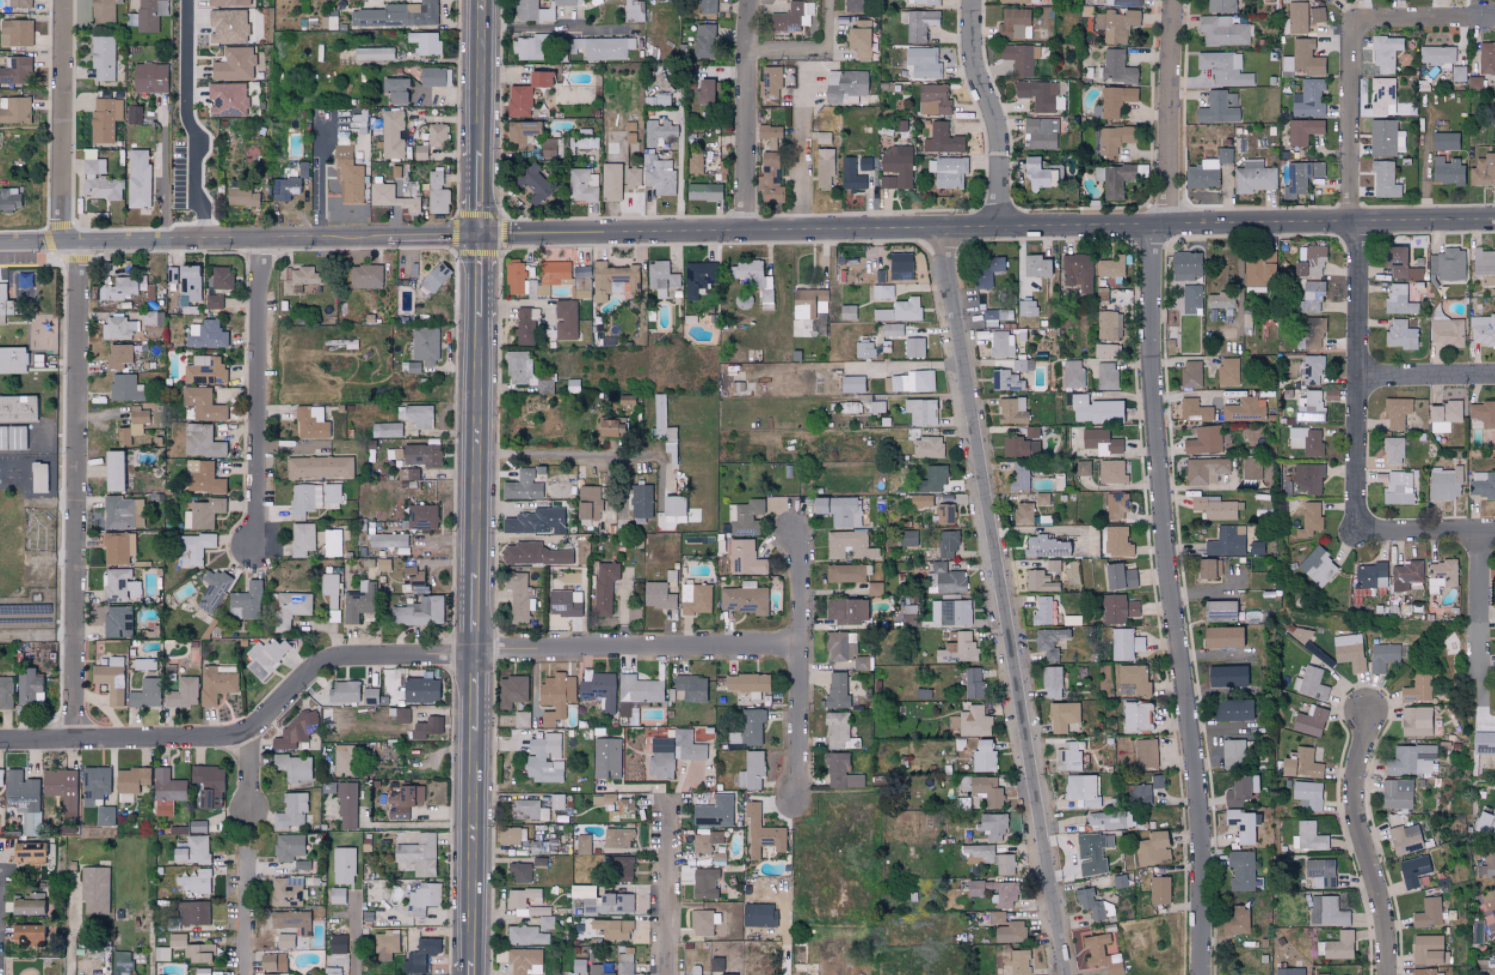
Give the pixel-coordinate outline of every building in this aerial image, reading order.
[(92,22),(115,21),(114,4),(122,3),(122,0),(92,0),(92,22)] [(137,32),(158,32),(159,15),(167,15),(167,0),(138,0),(137,32)] [(437,25),(437,0),(419,0),(419,4),(383,4),(383,9),(349,9),(350,26),(437,25)] [(553,6),(575,5),(575,0),(552,0),(552,8),(538,8),(537,0),(514,0),(515,20),(554,20),(553,6)] [(644,1),(636,1),(636,0),(624,0),(625,22),(644,22),(644,1)] [(700,13),(718,13),(719,0),(700,0),(700,13)] [(845,11),(862,12),(862,0),(845,0),(845,11)] [(1208,12),(1235,11),(1234,0),(1208,0),(1208,12)] [(770,31),(801,32),(801,26),(812,26),(812,2),(789,1),(789,13),(770,13),(770,31)] [(1306,1),(1288,2),(1288,33),(1307,33),(1306,1)] [(1325,7),(1310,8),(1311,22),(1325,22),(1325,7)] [(1002,24),(997,24),(997,37),(1029,38),(1030,9),(1002,8),(1002,24)] [(210,10),(210,33),(209,34),(209,43),(248,43),(247,9),(210,10)] [(1140,10),(1124,9),(1124,14),(1114,14),(1115,9),(1104,9),(1104,13),(1095,13),(1095,28),(1104,29),(1104,43),(1127,44),(1128,25),(1139,26),(1140,10)] [(900,24),(907,24),(907,42),(926,43),(926,26),(939,26),(940,12),(900,11),(900,24)] [(1248,23),(1231,24),(1231,16),(1198,16),(1198,32),(1203,32),(1204,45),(1249,44),(1248,23)] [(33,20),(0,20),(0,30),(0,45),(32,46),(33,20)] [(856,62),(870,61),(869,20),(855,20),(855,27),(846,28),(846,49),(856,48),(856,62)] [(714,24),(694,24),(693,57),(713,58),(714,24)] [(437,32),(406,33),(406,43),(414,43),(415,55),(441,55),(441,40),(437,40),(437,32)] [(515,37),(514,59),(542,60),(542,34),(532,33),(532,38),(515,37)] [(92,80),(114,81),(115,36),(92,36),(92,80)] [(1402,36),(1372,37),(1372,65),(1377,65),(1378,74),(1394,73),(1394,50),(1403,50),(1402,36)] [(635,37),(568,39),(569,53),(584,52),(584,59),(626,59),(626,49),(635,49),(635,37)] [(1324,75),(1324,57),(1313,57),(1313,38),(1292,38),(1292,56),(1282,57),(1282,71),(1303,71),(1303,75),(1324,75)] [(1494,74),(1494,43),(1480,42),(1479,74),(1494,74)] [(1014,76),(1032,77),(1033,58),(1039,58),(1039,45),(1000,45),(1000,59),(1014,59),(1014,76)] [(211,62),(211,80),(255,79),(254,46),(224,47),(225,61),(211,62)] [(1362,61),(1372,60),(1371,46),(1361,47),(1362,61)] [(1420,64),(1454,65),(1454,47),(1420,46),(1420,64)] [(394,48),(354,47),(354,59),(394,60),(394,48)] [(942,77),(941,63),(937,63),(936,47),(905,48),(905,78),(942,77)] [(1124,48),(1104,48),(1104,68),(1100,67),(1100,81),(1138,81),(1138,67),(1124,67),(1124,48)] [(1196,53),(1197,70),(1212,69),(1212,86),(1253,86),(1253,73),(1241,73),(1240,52),(1196,53)] [(5,56),(5,67),(0,67),(0,83),(30,82),(29,56),(5,56)] [(133,63),(133,92),(167,93),(168,63),(133,63)] [(781,66),(765,67),(766,82),(766,99),(778,98),(777,88),(781,88),(781,66)] [(1466,66),(1452,66),(1452,81),(1466,82),(1466,66)] [(451,86),(450,68),(420,68),(420,86),(451,86)] [(866,96),(867,71),(826,70),(825,103),(841,104),(841,95),(866,96)] [(529,85),(508,85),(509,116),(531,116),(531,86),(551,86),(551,71),(529,71),(529,85)] [(1375,102),(1370,102),(1370,115),(1394,115),(1395,78),(1371,77),(1371,90),(1375,90),(1375,102)] [(406,104),(406,78),(382,78),(382,91),(388,91),(388,104),(406,104)] [(1292,116),(1323,116),(1322,90),(1324,90),(1324,78),(1301,79),(1301,93),(1292,93),(1292,116)] [(712,79),(698,79),(698,91),(693,91),(693,105),(713,104),(712,79)] [(208,100),(211,100),(211,116),(248,115),(247,83),(207,84),(208,100)] [(951,114),(951,99),(946,99),(946,84),(919,84),(919,114),(951,114)] [(1119,101),(1137,101),(1137,87),(1101,86),(1100,118),(1119,119),(1119,101)] [(1195,123),(1238,122),(1237,93),(1227,93),(1227,89),(1207,90),(1207,108),(1195,108),(1195,123)] [(670,105),(670,95),(645,96),(646,106),(670,105)] [(0,97),(0,122),(29,123),(29,97),(0,97)] [(114,143),(114,120),(122,120),(122,99),(93,98),(92,142),(114,143)] [(127,124),(141,124),(142,106),(128,105),(127,124)] [(383,111),(382,158),(403,158),(403,140),(402,140),(402,111),(383,111)] [(367,121),(367,112),(351,112),(352,121),(367,121)] [(1024,133),(1030,134),(1030,149),(1058,149),(1058,118),(1024,118),(1024,133)] [(1324,120),(1289,119),(1288,146),(1307,146),(1307,133),(1323,134),(1324,120)] [(1396,119),(1369,120),(1370,156),(1397,155),(1397,145),(1404,145),(1403,131),(1397,131),(1396,119)] [(646,120),(647,147),(678,147),(677,125),(670,125),(670,120),(646,120)] [(922,151),(964,152),(964,136),(947,136),(947,121),(931,120),(930,138),(923,138),(922,151)] [(508,122),(509,151),(529,150),(529,135),(539,134),(539,121),(508,122)] [(446,123),(428,124),(428,147),(447,147),(446,123)] [(781,125),(758,125),(758,140),(781,140),(781,125)] [(1099,158),(1118,158),(1118,143),(1134,142),(1134,127),(1098,127),(1099,158)] [(592,129),(578,129),(578,149),(599,148),(599,137),(592,137),(592,129)] [(1458,133),(1432,132),(1432,150),(1458,150),(1458,133)] [(541,158),(557,158),(557,139),(542,139),(541,158)] [(427,160),(428,146),(414,145),(413,159),(427,160)] [(912,147),(881,147),(881,174),(879,174),(879,189),(912,188),(912,147)] [(833,148),(815,149),(816,189),(831,189),(830,177),(834,177),(833,148)] [(150,150),(128,149),(127,207),(149,207),(150,150)] [(702,150),(690,150),(689,173),(702,174),(702,150)] [(760,202),(783,203),(783,187),(779,186),(779,152),(760,152),(760,169),(764,169),(763,186),(760,186),(760,202)] [(1469,185),(1494,186),(1494,153),(1483,153),(1483,158),(1476,158),(1475,168),(1470,168),(1469,185)] [(676,170),(672,170),(672,160),(657,160),(657,155),(645,155),(644,186),(654,186),(654,195),(676,196),(676,170)] [(865,175),(855,175),(854,156),(841,157),(842,189),(865,189),(865,175)] [(1039,156),(1025,156),(1026,189),(1057,188),(1056,167),(1040,168),(1039,156)] [(1432,184),(1462,184),(1462,160),(1443,160),(1443,156),(1432,156),(1432,184)] [(859,171),(872,171),(871,157),(858,157),(859,171)] [(966,158),(928,158),(927,170),(935,170),(935,188),(965,188),(966,158)] [(121,198),(121,177),(94,178),(94,174),(106,174),(106,159),(84,159),(84,199),(121,198)] [(1185,188),(1219,187),(1219,159),(1199,159),(1200,166),(1185,166),(1185,188)] [(1234,168),(1234,194),(1256,194),(1256,189),(1276,190),(1277,168),(1263,167),(1263,161),(1243,160),(1243,168),(1234,168)] [(1401,184),(1393,184),(1394,161),(1371,160),(1370,172),(1374,172),(1374,196),(1400,197),(1401,184)] [(1287,162),(1288,186),(1283,186),(1283,199),(1295,199),(1295,194),(1306,194),(1306,177),(1324,176),(1324,162),(1287,162)] [(528,200),(535,207),(555,188),(531,163),(513,180),(520,187),(525,183),(535,194),(528,200)] [(621,201),(622,164),(602,163),(601,201),(621,201)] [(1094,166),(1094,180),(1103,180),(1103,201),(1123,201),(1123,180),(1134,180),(1134,166),(1094,166)] [(588,169),(569,168),(568,201),(598,201),(598,174),(588,174),(588,169)] [(642,168),(626,168),(625,188),(641,188),(642,168)] [(443,171),(429,171),(427,213),(449,214),(450,189),(443,189),(443,171)] [(271,178),(271,201),(290,201),(290,195),(299,195),(299,178),(271,178)] [(722,184),(687,183),(687,199),(721,200),(722,184)] [(371,205),(402,206),(402,213),(421,213),(421,198),(394,198),(394,184),(371,184),(371,205)] [(227,205),(258,206),(259,193),(250,193),(250,188),(227,187),(227,205)] [(11,210),(11,207),(19,207),(18,189),(0,190),(0,211),(11,210)] [(1298,246),(1298,262),(1292,262),(1292,276),(1323,276),(1324,246),(1298,246)] [(1406,278),(1405,246),(1383,246),(1384,266),(1390,266),(1391,278),(1406,278)] [(1464,248),(1443,248),(1443,254),(1429,254),(1429,274),(1438,274),(1438,280),(1463,280),(1464,248)] [(1473,250),(1473,274),(1494,274),(1494,249),(1473,250)] [(1244,251),(1244,286),(1264,286),(1264,278),(1275,278),(1275,251),(1244,251)] [(1171,252),(1172,281),(1193,280),(1193,276),(1202,276),(1201,252),(1171,252)] [(1050,276),(1050,259),(1040,259),(1040,254),(1023,255),(1024,277),(1050,276)] [(1079,294),(1092,293),(1091,254),(1063,255),(1063,285),(1079,285),(1079,294)] [(1098,260),(1098,277),(1125,277),(1124,254),(1114,254),(1114,260),(1098,260)] [(978,289),(992,289),(991,272),(1004,271),(1003,257),(976,258),(978,289)] [(420,285),(434,295),(450,270),(436,260),(420,285)] [(508,295),(536,294),(536,280),(526,280),(526,260),(507,261),(508,295)] [(639,266),(607,266),(607,261),(594,261),(594,303),(608,303),(608,292),(639,292),(639,266)] [(647,262),(648,289),(656,288),(656,298),(674,298),(673,287),(681,287),(680,274),(669,274),(668,261),(647,262)] [(570,262),(541,262),(541,285),(559,285),(559,280),(570,279),(570,262)] [(685,300),(698,299),(697,289),(707,288),(706,283),(718,283),(717,262),(685,263),(685,300)] [(728,278),(751,278),(751,289),(761,289),(761,301),(772,301),(772,277),(762,277),(762,262),(728,262),(728,278)] [(381,266),(350,265),(349,287),(381,288),(381,266)] [(199,301),(199,266),(167,266),(167,283),(180,283),(180,306),(189,306),(189,301),(199,301)] [(232,289),(231,266),(211,267),(212,290),(232,289)] [(316,267),(284,268),(284,293),(301,293),(301,284),(317,283),(316,267)] [(33,273),(17,273),(16,299),(32,299),(33,273)] [(589,273),(574,273),(575,298),(589,298),(589,273)] [(114,278),(114,286),(99,287),(99,299),(136,298),(136,277),(114,278)] [(1321,312),(1322,281),(1303,281),(1302,304),(1296,304),(1296,311),(1321,312)] [(1406,284),(1386,283),(1386,313),(1415,314),(1415,303),(1406,303),(1406,284)] [(0,284),(0,323),(3,323),(4,314),(15,314),(15,301),(6,301),(6,284),(0,284)] [(893,285),(872,285),(872,298),(892,298),(893,285)] [(1201,315),(1203,286),(1184,285),(1182,315),(1201,315)] [(816,319),(816,312),(827,313),(828,290),(793,289),(792,319),(816,319)] [(1206,308),(1234,308),(1233,293),(1206,294),(1206,308)] [(206,309),(222,309),(222,295),(206,295),(206,309)] [(872,319),(920,320),(920,296),(907,296),(906,301),(892,301),(892,309),(872,309),(872,319)] [(576,300),(555,301),(555,321),(554,321),(555,341),(577,340),(576,300)] [(1037,301),(1019,301),(1018,315),(1036,316),(1037,301)] [(857,319),(857,305),(839,305),(840,320),(857,319)] [(536,344),(536,308),(517,308),(516,344),(536,344)] [(998,326),(998,310),(984,310),(984,327),(998,326)] [(1123,311),(1096,312),(1097,339),(1124,338),(1123,311)] [(1470,345),(1494,345),(1494,316),(1471,316),(1470,345)] [(104,339),(132,340),(132,331),(139,332),(139,321),(127,321),(127,317),(104,317),(104,339)] [(1303,349),(1322,350),(1323,318),(1303,317),(1303,349)] [(219,319),(201,319),(201,324),(187,324),(186,347),(227,348),(227,331),(219,331),(219,319)] [(1406,319),(1387,319),(1386,347),(1415,348),(1416,328),(1406,328),(1406,319)] [(1464,346),(1464,320),(1431,320),(1430,345),(1464,346)] [(902,323),(882,324),(882,337),(902,336),(902,323)] [(437,327),(412,327),(412,361),(423,361),(423,367),(437,367),(437,327)] [(990,332),(991,358),(1014,357),(1013,332),(990,332)] [(924,357),(924,338),(904,338),(905,357),(924,357)] [(855,358),(874,358),(874,343),(855,342),(855,358)] [(108,369),(124,369),(124,363),(133,363),(133,344),(108,344),(108,369)] [(1108,345),(1096,344),(1095,357),(1108,357),(1108,345)] [(0,347),(0,374),(25,373),(25,347),(0,347)] [(506,384),(530,385),(531,352),(507,351),(506,384)] [(1296,361),(1296,377),(1303,377),(1303,385),(1319,385),(1319,376),(1323,376),(1323,356),(1303,355),(1303,361),(1296,361)] [(184,384),(227,384),(227,366),(220,366),(220,356),(193,356),(192,365),(184,365),(184,384)] [(1218,385),(1238,385),(1238,358),(1219,358),(1218,385)] [(1027,371),(1026,359),(1012,360),(1012,371),(1027,371)] [(1082,360),(1063,361),(1064,388),(1083,387),(1082,360)] [(1201,387),(1201,360),(1181,361),(1182,388),(1201,387)] [(1116,362),(1097,363),(1097,390),(1117,390),(1116,362)] [(991,390),(1024,390),(1024,381),(1017,380),(1017,375),(1010,374),(1010,370),(992,369),(991,390)] [(884,376),(884,391),(907,390),(907,383),(913,383),(913,391),(930,391),(930,370),(908,371),(908,376),(884,376)] [(110,375),(111,401),(148,400),(147,386),(136,386),(135,374),(110,375)] [(536,393),(551,394),(552,376),(537,375),(536,393)] [(865,376),(841,376),(841,393),(865,393),(865,376)] [(567,380),(567,393),(578,392),(578,379),(567,380)] [(227,421),(227,405),(211,405),(211,388),(182,387),(182,406),(194,406),(194,420),(227,421)] [(1296,398),(1295,421),(1322,422),(1323,391),(1305,390),(1304,398),(1296,398)] [(653,394),(654,437),(666,437),(666,443),(675,443),(675,427),(666,427),(665,394),(653,394)] [(1087,401),(1087,394),(1072,394),(1072,422),(1123,422),(1122,401),(1087,401)] [(39,395),(0,396),(0,422),(40,422),(39,395)] [(998,424),(1026,423),(1025,397),(997,398),(998,424)] [(1198,397),(1180,398),(1181,422),(1213,421),(1213,406),(1198,407),(1198,397)] [(1222,405),(1222,421),(1264,421),(1264,397),(1239,397),(1239,405),(1222,405)] [(910,413),(910,425),(936,425),(936,400),(903,399),(903,412),(910,413)] [(1388,431),(1403,431),(1403,414),(1411,414),(1411,399),(1383,399),(1383,420),(1388,420),(1388,431)] [(861,401),(839,402),(839,413),(861,412),(861,401)] [(1469,403),(1469,420),(1481,419),(1482,429),(1494,429),(1494,424),(1494,402),(1469,403)] [(1429,403),(1429,432),(1450,432),(1450,422),(1461,423),(1462,403),(1429,403)] [(414,430),(433,430),(432,405),(397,406),(397,421),(413,420),(414,430)] [(128,428),(117,428),(117,445),(129,445),(129,435),(143,435),(143,423),(150,423),(150,410),(140,410),(140,406),(128,406),(128,428)] [(328,438),(328,422),(322,422),(322,406),(295,406),(296,439),(328,438)] [(625,436),(625,418),(597,419),(597,436),(625,436)] [(227,442),(212,442),(212,424),(184,423),(184,456),(226,457),(227,442)] [(401,423),(370,424),(371,438),(401,437),(401,423)] [(0,426),(0,450),(29,450),(28,426),(0,426)] [(1222,452),(1221,426),(1195,426),(1196,440),(1183,440),(1184,454),(1222,452)] [(1039,456),(1038,427),(1025,427),(1026,440),(1022,440),(1022,437),(1002,437),(1003,457),(1039,456)] [(1322,456),(1321,428),(1289,429),(1289,449),(1303,448),(1303,457),(1322,456)] [(1108,429),(1081,429),(1082,449),(1098,448),(1098,454),(1122,454),(1122,439),(1108,439),(1108,429)] [(943,458),(943,438),(913,437),(912,457),(943,458)] [(1384,465),(1403,466),(1404,438),(1384,438),(1384,465)] [(440,445),(402,445),(402,466),(440,466),(440,445)] [(122,451),(103,451),(104,491),(123,491),(122,451)] [(353,478),(353,457),(287,457),(286,477),(353,478)] [(1242,480),(1262,479),(1261,458),(1242,459),(1242,480)] [(1186,459),(1186,485),(1215,485),(1215,473),(1230,473),(1229,459),(1186,459)] [(226,479),(213,478),(214,461),(186,460),(186,493),(226,494),(226,479)] [(1125,460),(1098,461),(1098,484),(1126,483),(1125,460)] [(1028,490),(1027,461),(1013,462),(1013,478),(1008,478),(1008,490),(1028,490)] [(1090,461),(1077,461),(1077,476),(1090,476),(1090,461)] [(32,492),(48,492),(47,463),(31,463),(32,492)] [(1294,494),(1322,494),(1322,465),(1295,464),(1294,494)] [(945,465),(926,465),(926,480),(910,480),(910,492),(945,492),(945,465)] [(1461,465),(1453,465),(1453,469),(1429,469),(1429,500),(1461,500),(1461,465)] [(502,482),(502,498),(542,499),(542,482),(533,482),(533,468),(518,468),(517,482),(502,482)] [(419,469),(397,469),(397,480),(419,480),(419,469)] [(1384,504),(1412,504),(1412,473),(1385,472),(1384,504)] [(1470,473),(1470,498),(1494,498),(1494,473),(1470,473)] [(291,517),(305,517),(305,510),(322,510),(322,503),(341,503),(341,484),(290,485),(291,517)] [(651,518),(652,485),(632,485),(631,518),(651,518)] [(576,519),(600,520),(601,486),(577,486),(576,519)] [(1048,493),(1035,493),(1035,505),(1048,505),(1048,493)] [(1126,493),(1106,494),(1106,520),(1127,520),(1126,493)] [(931,495),(910,496),(910,507),(932,507),(931,495)] [(683,496),(661,496),(661,522),(674,522),(674,516),(684,516),(683,496)] [(1219,496),(1191,497),(1191,510),(1205,510),(1205,520),(1236,520),(1236,510),(1244,510),(1243,501),(1219,502),(1219,496)] [(104,498),(105,529),(135,528),(134,497),(104,498)] [(832,527),(860,528),(860,498),(812,497),(812,514),(832,514),(832,527)] [(213,530),(214,513),(225,513),(225,498),(206,498),(206,502),(190,502),(190,511),(184,511),(184,529),(213,530)] [(729,504),(729,535),(759,535),(759,517),(764,517),(764,499),(748,499),(748,504),(729,504)] [(1319,502),(1303,502),(1302,529),(1295,529),(1295,538),(1311,538),(1311,531),(1322,531),(1322,516),(1319,516),(1319,502)] [(1031,503),(1014,503),(1014,525),(1032,524),(1031,503)] [(936,524),(954,524),(954,504),(937,504),(936,524)] [(435,506),(408,506),(408,529),(435,529),(435,506)] [(502,533),(563,533),(563,508),(533,508),(533,512),(515,513),(515,518),(502,518),(502,533)] [(315,551),(314,523),(292,524),(292,558),(308,557),(308,551),(315,551)] [(1244,556),(1244,535),(1236,534),(1236,526),(1218,525),(1218,540),(1205,540),(1205,555),(1244,556)] [(1128,544),(1129,527),(1105,526),(1104,555),(1133,556),(1133,545),(1128,544)] [(341,556),(341,530),(324,530),(324,557),(341,556)] [(919,547),(919,531),(901,530),(901,546),(919,547)] [(826,532),(827,559),(844,559),(844,546),(852,546),(852,559),(880,558),(879,548),(867,548),(866,531),(826,532)] [(938,559),(957,558),(956,531),(938,531),(938,559)] [(128,565),(128,557),(135,557),(135,533),(103,533),(104,565),(128,565)] [(370,547),(409,546),(409,533),(369,535),(370,547)] [(176,566),(202,567),(202,548),(216,548),(216,536),(177,535),(176,566)] [(1068,541),(1047,541),(1046,535),(1025,535),(1025,557),(1068,556),(1068,541)] [(765,573),(765,559),(754,559),(754,539),(730,539),(731,574),(765,573)] [(541,541),(514,542),(514,545),(502,545),(503,564),(573,563),(572,549),(541,550),(541,541)] [(1339,568),(1316,546),(1296,566),(1320,589),(1339,568)] [(389,559),(375,559),(375,570),(390,570),(389,559)] [(1196,578),(1221,579),(1221,560),(1197,559),(1196,578)] [(1047,560),(1046,571),(1060,572),(1060,560),(1047,560)] [(1423,581),(1422,560),(1402,561),(1402,566),(1392,566),(1393,591),(1409,591),(1408,581),(1423,581)] [(926,592),(964,592),(965,571),(945,571),(946,561),(932,561),(931,573),(926,573),(926,592)] [(1457,561),(1428,561),(1429,594),(1439,594),(1439,587),(1457,586),(1457,561)] [(610,617),(611,580),(619,581),(619,563),(596,562),(595,616),(610,617)] [(1136,588),(1135,569),(1122,570),(1121,563),(1105,564),(1106,589),(1136,588)] [(867,564),(827,565),(827,582),(865,581),(865,573),(867,573),(867,564)] [(1386,588),(1386,564),(1356,564),(1356,589),(1386,588)] [(196,606),(213,614),(230,578),(208,567),(201,581),(207,584),(196,606)] [(424,568),(403,568),(403,586),(424,585),(424,568)] [(103,602),(126,602),(126,598),(140,599),(141,581),(132,580),(132,569),(103,569),(103,602)] [(1045,570),(1025,570),(1026,592),(1058,591),(1057,582),(1046,583),(1045,570)] [(527,573),(504,573),(504,590),(511,590),(511,622),(528,622),(527,573)] [(328,609),(337,609),(338,574),(321,574),(320,595),(328,595),(328,609)] [(247,593),(228,593),(228,608),(240,608),(240,619),(260,619),(259,580),(247,580),(247,593)] [(767,587),(755,588),(755,581),(741,582),(742,588),(720,588),(720,612),(753,611),(753,616),(768,615),(767,587)] [(345,624),(358,624),(358,613),(373,612),(373,582),(359,582),(359,594),(344,595),(345,624)] [(676,608),(676,594),(666,594),(666,582),(644,582),(643,607),(676,608)] [(881,583),(868,583),(868,595),(881,595),(881,583)] [(710,585),(682,584),(681,613),(710,614),(710,585)] [(581,616),(581,591),(549,591),(548,615),(581,616)] [(311,594),(276,593),(275,631),(290,632),(290,614),(311,615),(311,594)] [(1125,594),(1102,595),(1103,624),(1126,623),(1126,617),(1139,617),(1139,601),(1125,601),(1125,594)] [(443,596),(419,596),(419,603),(411,603),(412,607),(391,607),(391,625),(443,624),(443,596)] [(1050,597),(1036,597),(1037,613),(1031,613),(1032,625),(1051,624),(1050,597)] [(866,623),(866,599),(826,600),(826,620),(836,619),(836,624),(866,623)] [(931,601),(931,626),(970,625),(970,600),(931,601)] [(1235,601),(1204,601),(1204,621),(1235,621),(1235,601)] [(132,637),(131,606),(104,607),(105,638),(132,637)] [(339,622),(339,610),(328,610),(328,622),(339,622)] [(1305,644),(1311,634),(1291,622),(1284,633),(1305,644)] [(1203,628),(1203,648),(1241,648),(1241,627),(1203,628)] [(1070,629),(1035,630),(1035,651),(1045,650),(1045,661),(1056,661),(1056,640),(1070,639),(1070,629)] [(1144,637),(1133,637),(1133,629),(1112,629),(1113,661),(1134,660),(1133,652),(1144,652),(1144,637)] [(976,661),(976,642),(971,642),(971,631),(956,631),(956,642),(943,642),(943,650),(935,650),(935,661),(976,661)] [(1351,673),(1363,673),(1362,635),(1333,636),(1334,662),(1350,662),(1351,673)] [(246,666),(261,682),(274,670),(270,666),(290,647),(283,639),(277,644),(272,638),(263,646),(259,642),(246,654),(252,660),(246,666)] [(1371,644),(1370,674),(1384,674),(1384,660),(1399,661),(1399,645),(1371,644)] [(869,657),(854,656),(854,670),(869,670),(869,657)] [(123,657),(108,657),(108,666),(91,666),(92,684),(108,684),(108,707),(123,707),(123,657)] [(1325,699),(1328,687),(1318,684),(1322,669),(1305,664),(1301,679),(1294,677),(1291,691),(1325,699)] [(1151,695),(1151,682),(1146,682),(1146,665),(1118,666),(1118,684),(1135,683),(1135,696),(1151,695)] [(201,706),(217,706),(217,693),(238,693),(239,672),(218,672),(218,666),(202,666),(201,706)] [(1245,685),(1244,666),(1208,667),(1209,685),(1245,685)] [(1044,667),(1043,698),(1061,699),(1062,667),(1044,667)] [(980,668),(964,668),(965,699),(981,698),(980,668)] [(17,703),(42,704),(43,677),(34,677),(34,670),(18,670),(17,703)] [(539,705),(553,705),(553,712),(542,711),(542,727),(553,728),(554,719),(565,720),(565,701),(575,702),(576,677),(565,676),(565,673),(553,672),(553,678),(540,677),(539,705)] [(825,709),(847,708),(847,672),(829,672),(829,695),(825,695),(825,709)] [(1414,672),(1414,687),(1401,687),(1400,702),(1432,702),(1432,672),(1414,672)] [(603,715),(615,715),(614,673),(583,673),(583,680),(577,681),(578,699),(603,699),(603,715)] [(618,701),(663,702),(663,681),(636,680),(636,674),(619,674),(618,701)] [(725,691),(750,691),(750,700),(760,700),(759,691),(768,691),(768,674),(724,675),(725,691)] [(165,706),(198,707),(199,676),(179,676),(179,691),(165,691),(165,706)] [(528,677),(498,676),(497,709),(510,710),(510,702),(527,702),(528,677)] [(674,676),(674,691),(683,691),(683,701),(706,702),(706,676),(674,676)] [(12,710),(13,677),(0,677),(0,709),(12,710)] [(128,692),(128,706),(159,707),(159,678),(140,678),(140,692),(128,692)] [(402,701),(438,703),(439,679),(403,678),(402,701)] [(358,681),(329,682),(330,703),(358,702),(358,681)] [(362,705),(378,704),(377,688),(362,688),(362,705)] [(1251,700),(1213,699),(1212,720),(1250,721),(1251,700)] [(1078,703),(1049,703),(1050,734),(1066,734),(1066,724),(1079,724),(1078,703)] [(1150,732),(1151,703),(1123,703),(1123,731),(1150,732)] [(983,705),(968,705),(968,712),(959,712),(958,735),(991,736),(992,716),(983,716),(983,705)] [(1327,709),(1309,705),(1306,715),(1295,712),(1291,730),(1320,737),(1327,709)] [(1401,737),(1432,736),(1431,707),(1401,707),(1401,737)] [(409,723),(409,709),(392,708),(392,722),(409,723)] [(728,745),(762,745),(762,722),(766,722),(766,709),(741,710),(742,733),(728,733),(728,745)] [(530,712),(514,711),(513,727),(530,727),(530,712)] [(847,713),(826,713),(826,749),(848,749),(847,713)] [(272,750),(295,749),(295,742),(308,742),(308,734),(317,733),(316,717),(281,717),(281,737),(272,738),(272,750)] [(411,738),(436,738),(436,717),(426,717),(426,722),(411,722),(411,738)] [(692,729),(674,729),(674,752),(649,752),(649,777),(673,778),(673,760),(706,760),(706,744),(692,744),(692,729)] [(1473,732),(1472,755),(1494,755),(1494,732),(1473,732)] [(563,781),(563,761),(560,760),(560,733),(543,733),(543,739),(527,739),(527,755),(526,755),(526,781),(563,781)] [(620,779),(620,738),(593,738),(593,779),(620,779)] [(1157,767),(1157,739),(1134,740),(1135,768),(1157,767)] [(995,772),(995,751),(990,751),(990,740),(974,740),(973,772),(995,772)] [(1223,768),(1245,767),(1244,740),(1222,740),(1223,768)] [(1056,771),(1080,770),(1080,750),(1084,750),(1084,741),(1062,742),(1063,749),(1055,750),(1056,771)] [(334,776),(352,776),(352,745),(334,745),(334,776)] [(1385,774),(1434,774),(1434,765),(1435,765),(1435,746),(1395,745),(1395,759),(1386,759),(1385,774)] [(1323,764),(1311,762),(1313,748),(1297,746),(1296,759),(1282,758),(1281,774),(1322,778),(1323,764)] [(762,789),(762,751),(745,751),(745,771),(737,771),(737,789),(762,789)] [(849,753),(827,753),(827,788),(864,788),(864,774),(849,774),(849,753)] [(285,781),(311,780),(310,755),(272,756),(273,770),(285,769),(285,781)] [(221,810),(223,767),(191,766),(191,785),(198,785),(197,809),(221,810)] [(186,780),(170,780),(170,767),(155,767),(155,816),(173,816),(173,800),(186,800),(186,780)] [(111,768),(85,768),(84,797),(110,797),(111,768)] [(139,794),(139,785),(150,785),(151,769),(118,768),(117,793),(139,794)] [(23,836),(38,836),(38,780),(22,780),(22,770),(7,769),(6,806),(16,806),(16,813),(23,813),(23,836)] [(43,796),(63,797),(62,815),(76,815),(77,771),(43,770),(43,796)] [(1095,775),(1065,775),(1065,800),(1079,800),(1079,807),(1100,808),(1100,797),(1095,797),(1095,775)] [(1164,788),(1163,775),(1152,776),(1153,789),(1164,788)] [(1258,775),(1231,776),(1231,790),(1224,790),(1224,806),(1248,806),(1248,793),(1258,793),(1258,775)] [(997,778),(970,777),(970,794),(986,794),(985,808),(1002,809),(1002,788),(997,788),(997,778)] [(1382,809),(1411,809),(1411,781),(1382,780),(1382,809)] [(1291,799),(1309,799),(1309,811),(1321,811),(1322,782),(1292,781),(1291,799)] [(356,829),(356,783),(339,782),(338,828),(356,829)] [(1126,785),(1126,804),(1151,803),(1150,785),(1126,785)] [(387,811),(396,812),(396,819),(407,819),(407,806),(423,807),(423,786),(397,786),(397,793),(388,793),(387,811)] [(273,828),(303,827),(303,812),(308,812),(308,793),(283,793),(284,813),(273,813),(273,828)] [(550,809),(565,809),(565,794),(550,794),(550,809)] [(591,795),(592,804),(615,804),(615,794),(591,795)] [(692,806),(692,826),(732,827),(733,795),(714,794),(714,806),(692,806)] [(617,811),(608,812),(608,821),(633,820),(633,799),(617,799),(617,811)] [(539,800),(512,800),(512,819),(526,819),(549,819),(548,808),(539,808),(539,800)] [(785,828),(759,828),(759,802),(745,802),(745,817),(750,817),(750,860),(759,860),(759,847),(775,847),(775,853),(785,853),(785,828)] [(1492,815),(1479,811),(1473,831),(1494,838),(1494,805),(1492,815)] [(97,826),(115,826),(115,806),(97,807),(97,826)] [(1255,844),(1254,825),(1259,825),(1259,810),(1224,811),(1224,819),(1236,819),(1237,845),(1255,844)] [(1087,812),(1087,829),(1132,828),(1132,811),(1087,812)] [(1292,849),(1328,850),(1329,836),(1315,835),(1316,820),(1298,820),(1297,836),(1292,836),(1292,849)] [(206,821),(190,821),(190,832),(206,832),(206,821)] [(1424,849),(1416,823),(1388,831),(1396,857),(1424,849)] [(526,843),(525,827),(497,828),(498,844),(526,843)] [(635,829),(604,828),(603,848),(634,849),(635,829)] [(1137,866),(1171,861),(1166,830),(1147,833),(1148,839),(1134,842),(1137,866)] [(394,845),(394,868),(414,868),(413,877),(435,877),(436,832),(417,832),(417,845),(394,845)] [(722,832),(693,833),(694,854),(711,854),(711,844),(723,844),(722,832)] [(305,835),(276,834),(275,862),(293,862),(293,856),(304,856),(305,835)] [(1104,875),(1103,848),(1113,847),(1112,834),(1077,835),(1079,876),(1104,875)] [(210,836),(188,835),(187,848),(171,848),(171,862),(209,863),(210,836)] [(589,835),(576,836),(577,854),(590,854),(589,835)] [(45,844),(12,843),(12,863),(44,863),(45,844)] [(994,845),(962,846),(962,854),(969,854),(969,863),(997,862),(997,875),(1015,875),(1015,855),(994,855),(994,845)] [(355,884),(356,848),(335,847),(334,883),(355,884)] [(1494,877),(1494,848),(1484,848),(1485,866),(1476,866),(1476,877),(1494,877)] [(1253,851),(1228,852),(1228,868),(1231,868),(1231,892),(1254,891),(1253,851)] [(1398,862),(1405,891),(1420,887),(1417,876),(1432,872),(1428,855),(1398,862)] [(631,856),(602,857),(603,882),(632,882),(631,856)] [(1335,860),(1304,859),(1304,877),(1320,877),(1320,888),(1335,889),(1335,860)] [(530,864),(508,863),(508,882),(530,882),(530,864)] [(109,867),(82,867),(82,914),(108,915),(109,867)] [(212,869),(198,869),(198,877),(176,876),(176,890),(211,891),(212,869)] [(693,899),(717,899),(716,869),(693,869),(693,899)] [(1150,905),(1170,904),(1170,877),(1150,877),(1150,905)] [(271,906),(304,907),(305,889),(301,888),(301,881),(289,880),(290,879),(272,878),(271,906)] [(982,881),(967,880),(966,896),(982,897),(982,881)] [(1015,882),(983,882),(983,889),(993,889),(993,907),(1015,907),(1015,882)] [(425,917),(425,906),(441,907),(441,883),(419,883),(419,891),(409,890),(408,917),(425,917)] [(633,894),(596,894),(596,886),(569,886),(569,898),(582,898),(582,914),(633,914),(633,894)] [(347,888),(330,888),(330,903),(346,904),(347,888)] [(1090,909),(1091,920),(1104,919),(1103,900),(1093,901),(1092,888),(1077,889),(1078,910),(1090,909)] [(1486,924),(1494,920),(1494,888),(1475,895),(1486,924)] [(10,915),(43,916),(43,896),(11,896),(10,915)] [(1337,896),(1311,896),(1310,925),(1349,925),(1349,911),(1337,911),(1337,896)] [(1423,913),(1411,914),(1412,927),(1441,925),(1440,897),(1422,898),(1423,913)] [(209,902),(179,901),(178,924),(209,925),(209,902)] [(774,905),(743,904),(742,927),(774,927),(774,905)] [(1247,933),(1246,905),(1232,906),(1232,917),(1223,917),(1223,934),(1247,933)] [(310,911),(272,912),(272,928),(295,928),(295,937),(310,937),(310,911)] [(691,911),(691,936),(713,937),(713,911),(691,911)] [(1006,911),(991,912),(992,924),(1006,924),(1006,911)] [(554,917),(539,916),(539,929),(554,929),(554,917)] [(602,940),(631,941),(632,921),(590,920),(590,929),(602,929),(602,940)] [(1025,921),(1007,921),(1007,926),(991,927),(991,943),(1025,942),(1025,921)] [(1472,943),(1483,943),(1483,921),(1473,921),(1472,943)] [(41,946),(41,925),(11,925),(10,940),(21,940),(21,946),(41,946)] [(508,944),(550,945),(550,934),(538,933),(538,927),(508,926),(508,944)] [(1353,958),(1352,930),(1339,930),(1339,941),(1323,941),(1323,959),(1353,958)] [(1081,938),(1083,949),(1085,949),(1088,968),(1106,965),(1108,974),(1121,972),(1119,954),(1104,956),(1102,945),(1110,943),(1109,933),(1081,938)] [(186,944),(186,934),(169,934),(169,948),(186,948),(186,963),(214,964),(214,945),(186,944)] [(295,934),(277,934),(276,948),(294,948),(295,934)] [(347,935),(329,934),(329,955),(346,955),(347,935)] [(373,936),(373,960),(391,959),(391,953),(398,953),(397,935),(373,936)] [(1412,965),(1441,966),(1442,936),(1412,935),(1412,965)] [(424,973),(424,956),(440,956),(440,938),(416,939),(416,952),(404,952),(404,973),(424,973)] [(619,947),(618,974),(643,974),(634,974),(634,947),(619,947)] [(508,949),(508,962),(512,962),(512,974),(528,974),(541,974),(542,950),(508,949)] [(1028,950),(1009,950),(1010,974),(1029,974),(1028,950)] [(132,952),(113,951),(112,974),(132,974),(132,952)] [(260,954),(260,971),(286,970),(286,954),(260,954)] [(723,958),(711,958),(711,972),(722,972),(723,958)] [(577,972),(586,973),(587,960),(573,959),(572,972),(567,972),(567,974),(577,974),(577,972)] [(615,973),(602,973),(602,965),(589,965),(589,974),(615,974),(615,973)] [(689,966),(690,974),(702,974),(702,966),(689,966)]
